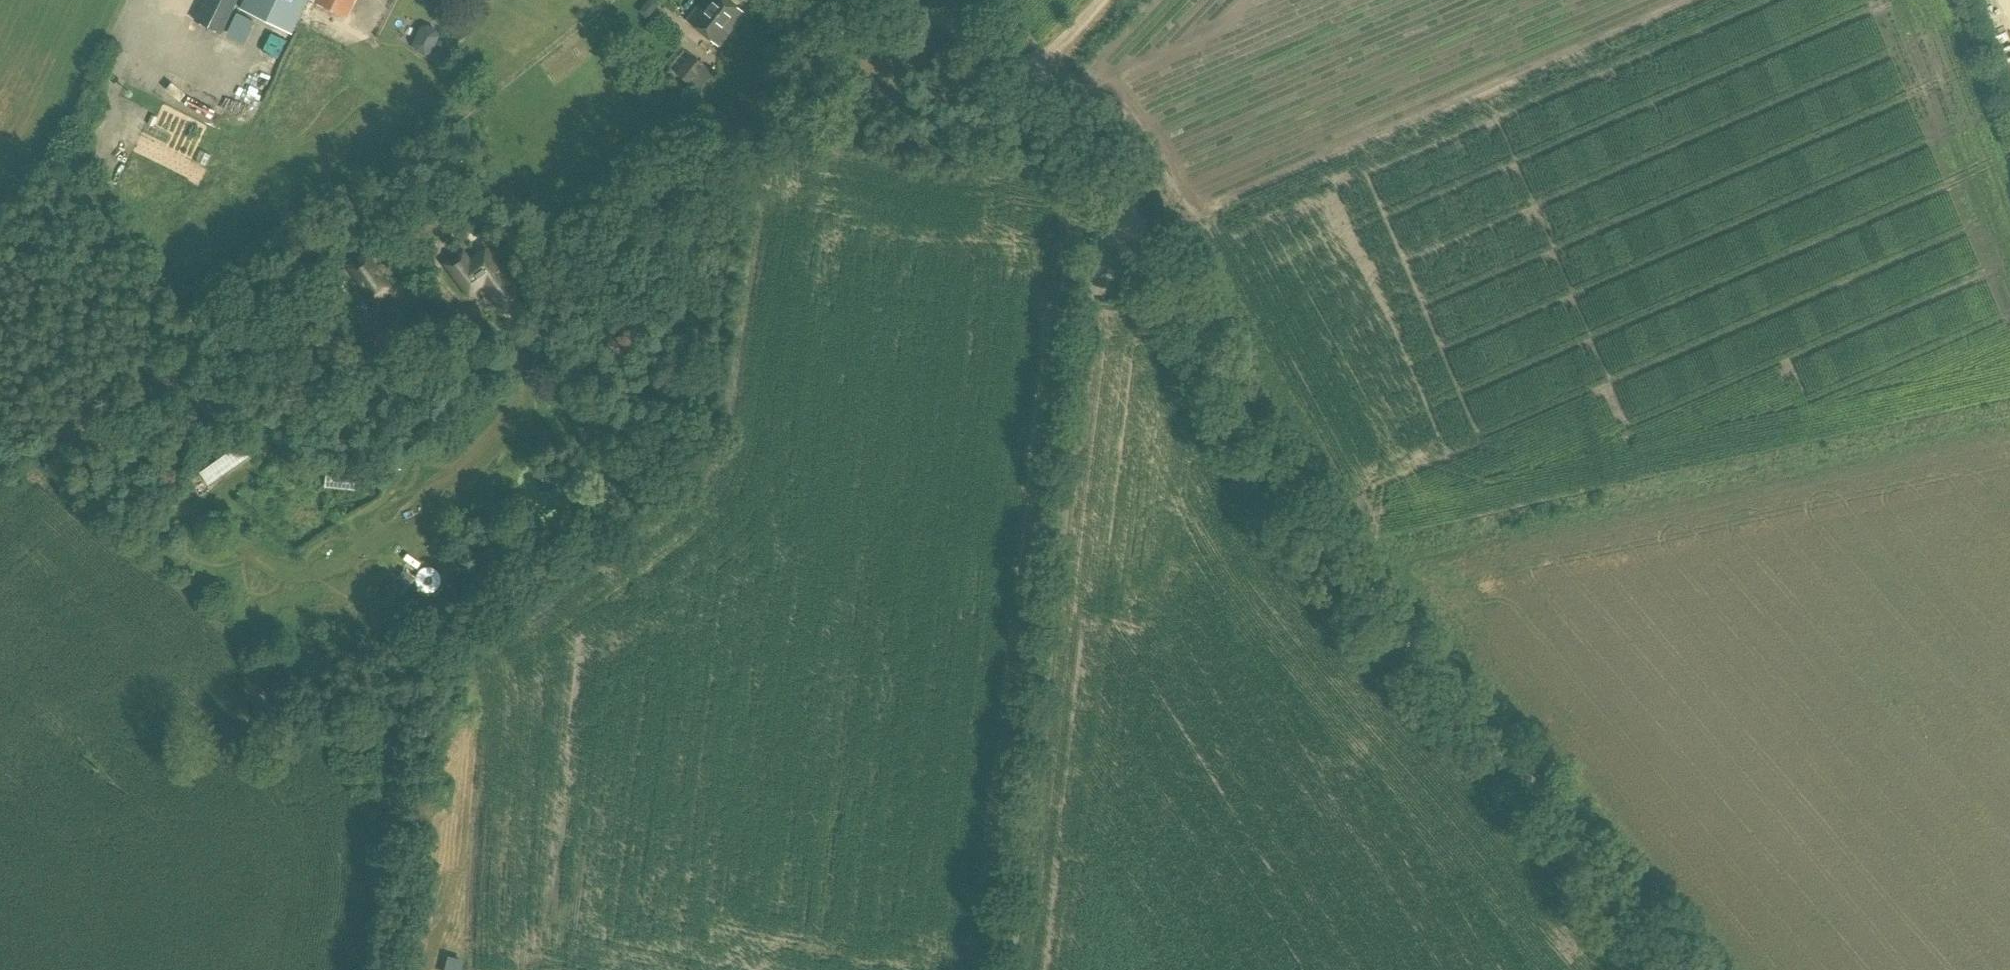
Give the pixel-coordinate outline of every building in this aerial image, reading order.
[(193,19),(221,33),(237,0),(203,0),(193,19)] [(241,9),(291,33),(307,0),(246,0),(241,9)] [(354,0),(318,0),(347,14),(354,0)] [(744,12),(728,0),(703,0),(687,20),(718,45),(744,12)] [(420,26),(412,43),(416,51),(425,55),(432,52),(440,36),(437,28),(428,24),(420,26)] [(688,83),(704,64),(691,54),(675,73),(688,83)] [(498,266),(487,252),(483,251),(476,257),(473,256),(468,260),(464,255),(460,254),(449,263),(449,267),(454,274),(454,277),(458,282),(461,283),(468,293),(472,293),(483,285),(490,286),(490,291),(502,307),(506,307),(518,298),(519,294),(504,274),(504,271),(501,267),(498,266)] [(374,300),(390,288),(366,256),(350,268),(374,300)] [(365,309),(371,304),(358,290),(352,295),(365,309)] [(209,485),(247,457),(239,445),(201,472),(209,485)] [(358,484),(358,467),(331,466),(331,484),(358,484)] [(294,469),(287,476),(297,487),(305,479),(294,469)]
